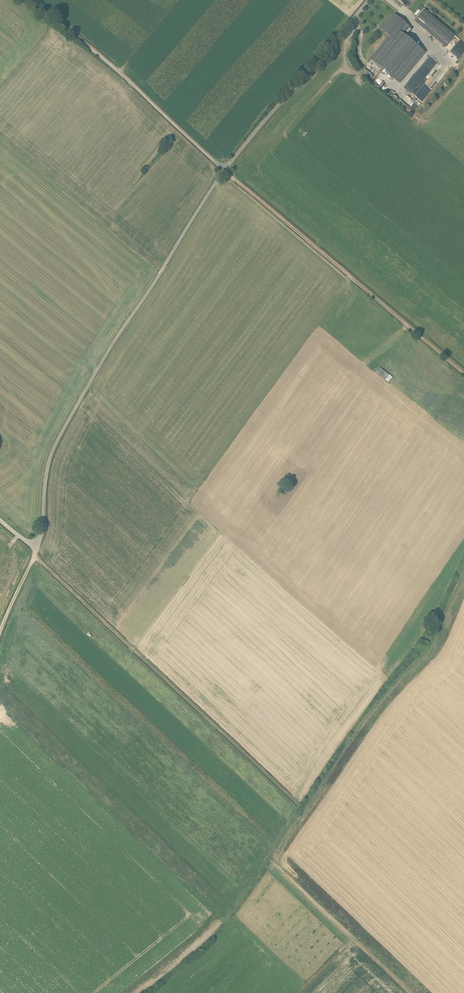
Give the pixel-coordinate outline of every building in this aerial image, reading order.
[(455,36),(424,10),(415,22),(445,47),(455,36)] [(381,29),(390,36),(370,59),(399,84),(425,53),(404,35),(410,27),(394,14),(381,29)] [(451,51),(460,58),(463,52),(463,42),(456,36),(454,39),(458,42),(451,51)] [(427,80),(436,87),(449,69),(441,63),(436,70),(434,68),(439,61),(430,54),(406,87),(416,95),(427,80)] [(374,372),(386,380),(390,375),(380,367),(378,370),(376,369),(374,372)]
